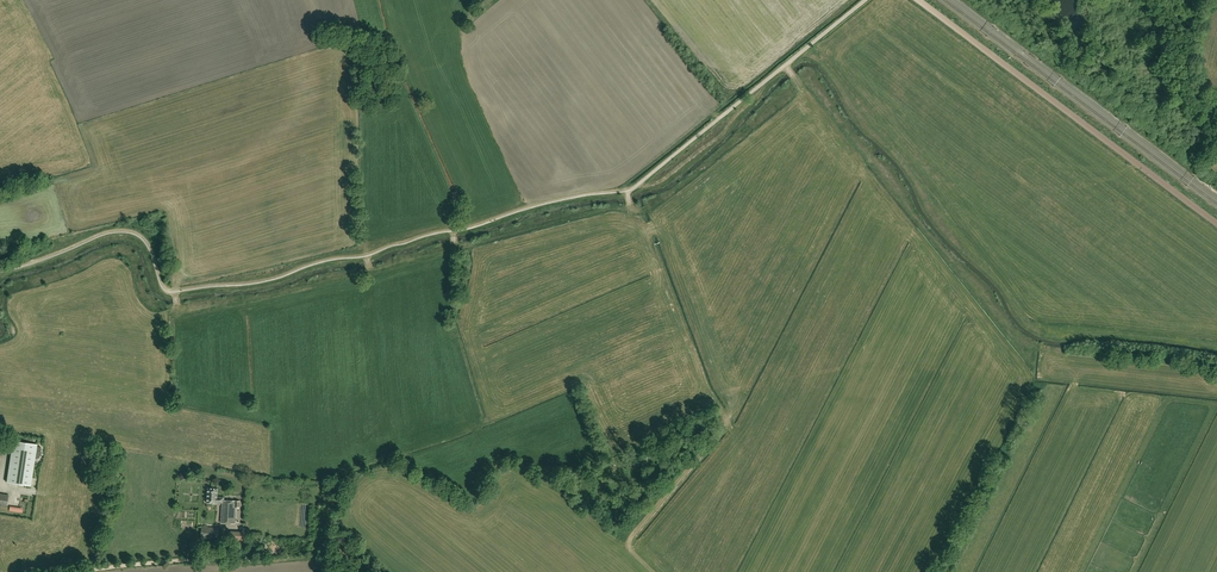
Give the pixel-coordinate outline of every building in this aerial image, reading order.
[(13,441),(7,482),(31,486),(37,444),(13,441)] [(224,500),(224,497),(217,497),(218,489),(218,488),(217,488),(208,488),(207,503),(208,503),(216,504),(217,504),(217,503),(222,503),(221,523),(235,524),(236,507),(240,507),(240,501),(224,500)] [(9,495),(0,493),(0,506),(7,507),(9,495)] [(202,527),(201,538),(218,539),(219,528),(202,527)] [(245,534),(229,534),(229,542),(244,543),(245,534)]
